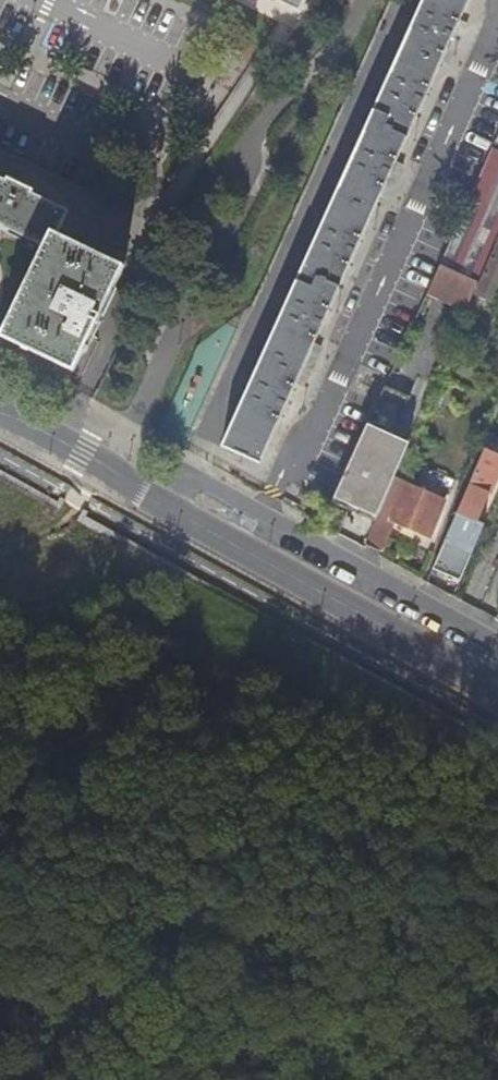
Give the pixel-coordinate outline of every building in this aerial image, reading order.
[(308,379),(300,375),(314,343),(349,265),(381,196),(389,200),(393,191),(385,187),(396,163),(441,62),(450,66),(454,58),(446,54),(461,21),(470,0),(424,0),(418,13),(417,13),(414,19),(412,23),(413,24),(388,81),(386,81),(384,85),(382,90),(383,91),(356,151),(354,152),(352,156),(350,162),(351,163),(320,231),(319,230),(317,235),(314,240),(315,241),(288,301),(287,301),(285,305),(282,312),(283,312),(252,383),(250,383),(247,388),(245,393),(247,394),(222,447),(260,465),(296,385),(304,388),(308,379)] [(300,11),(305,0),(278,0),(300,11)] [(446,54),(454,58),(469,25),(461,21),(446,54)] [(491,152),(471,195),(440,265),(427,294),(466,311),(478,282),(497,237),(497,236),(497,155),(491,152)] [(385,187),(393,191),(404,167),(396,163),(385,187)] [(0,339),(74,375),(97,326),(124,270),(57,237),(68,213),(31,195),(32,192),(7,180),(6,182),(0,179),(0,228),(43,249),(0,339)] [(476,296),(492,303),(497,289),(497,244),(476,296)] [(497,309),(497,306),(492,303),(476,296),(471,307),(489,315),(487,319),(493,321),(497,309)] [(300,375),(308,379),(322,347),(314,343),(300,375)] [(484,361),(477,357),(474,364),(482,367),(484,361)] [(335,497),(378,515),(392,483),(392,482),(407,448),(390,441),(408,398),(385,387),(335,497)] [(437,558),(432,569),(432,570),(461,582),(484,526),(478,524),(497,476),(497,457),(484,451),(437,558)] [(442,504),(392,483),(378,515),(364,547),(382,554),(394,524),(403,528),(402,532),(412,537),(414,532),(428,538),(442,504)]
